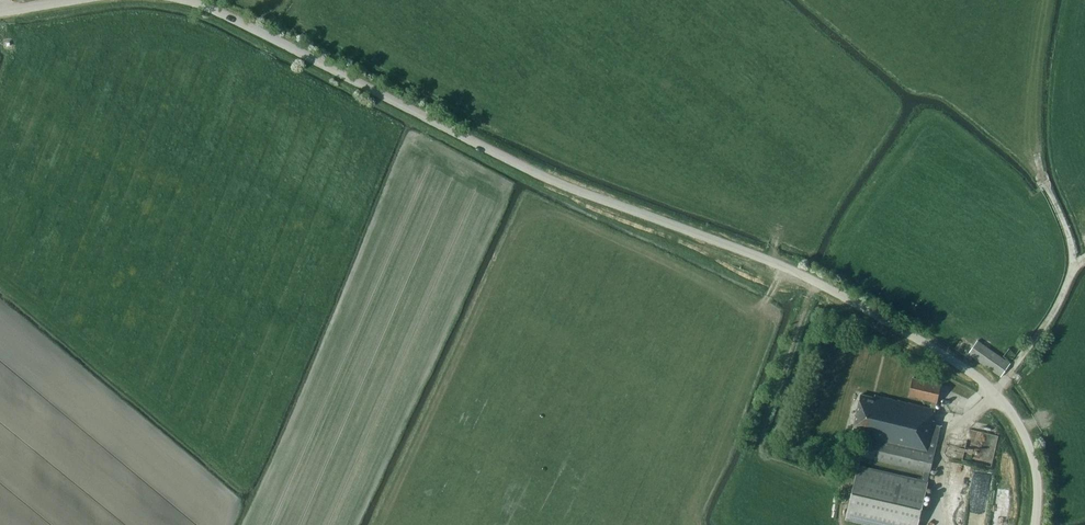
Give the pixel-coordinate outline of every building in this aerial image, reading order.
[(1011,364),(978,341),(966,357),(971,360),(973,357),(1002,377),(1011,364)] [(941,433),(934,431),(936,422),(933,421),(942,386),(914,380),(910,398),(933,403),(932,408),(876,395),(875,399),(861,395),(853,433),(866,436),(862,458),(926,472),(923,484),(859,469),(847,520),(871,524),(920,524),(941,433)]
